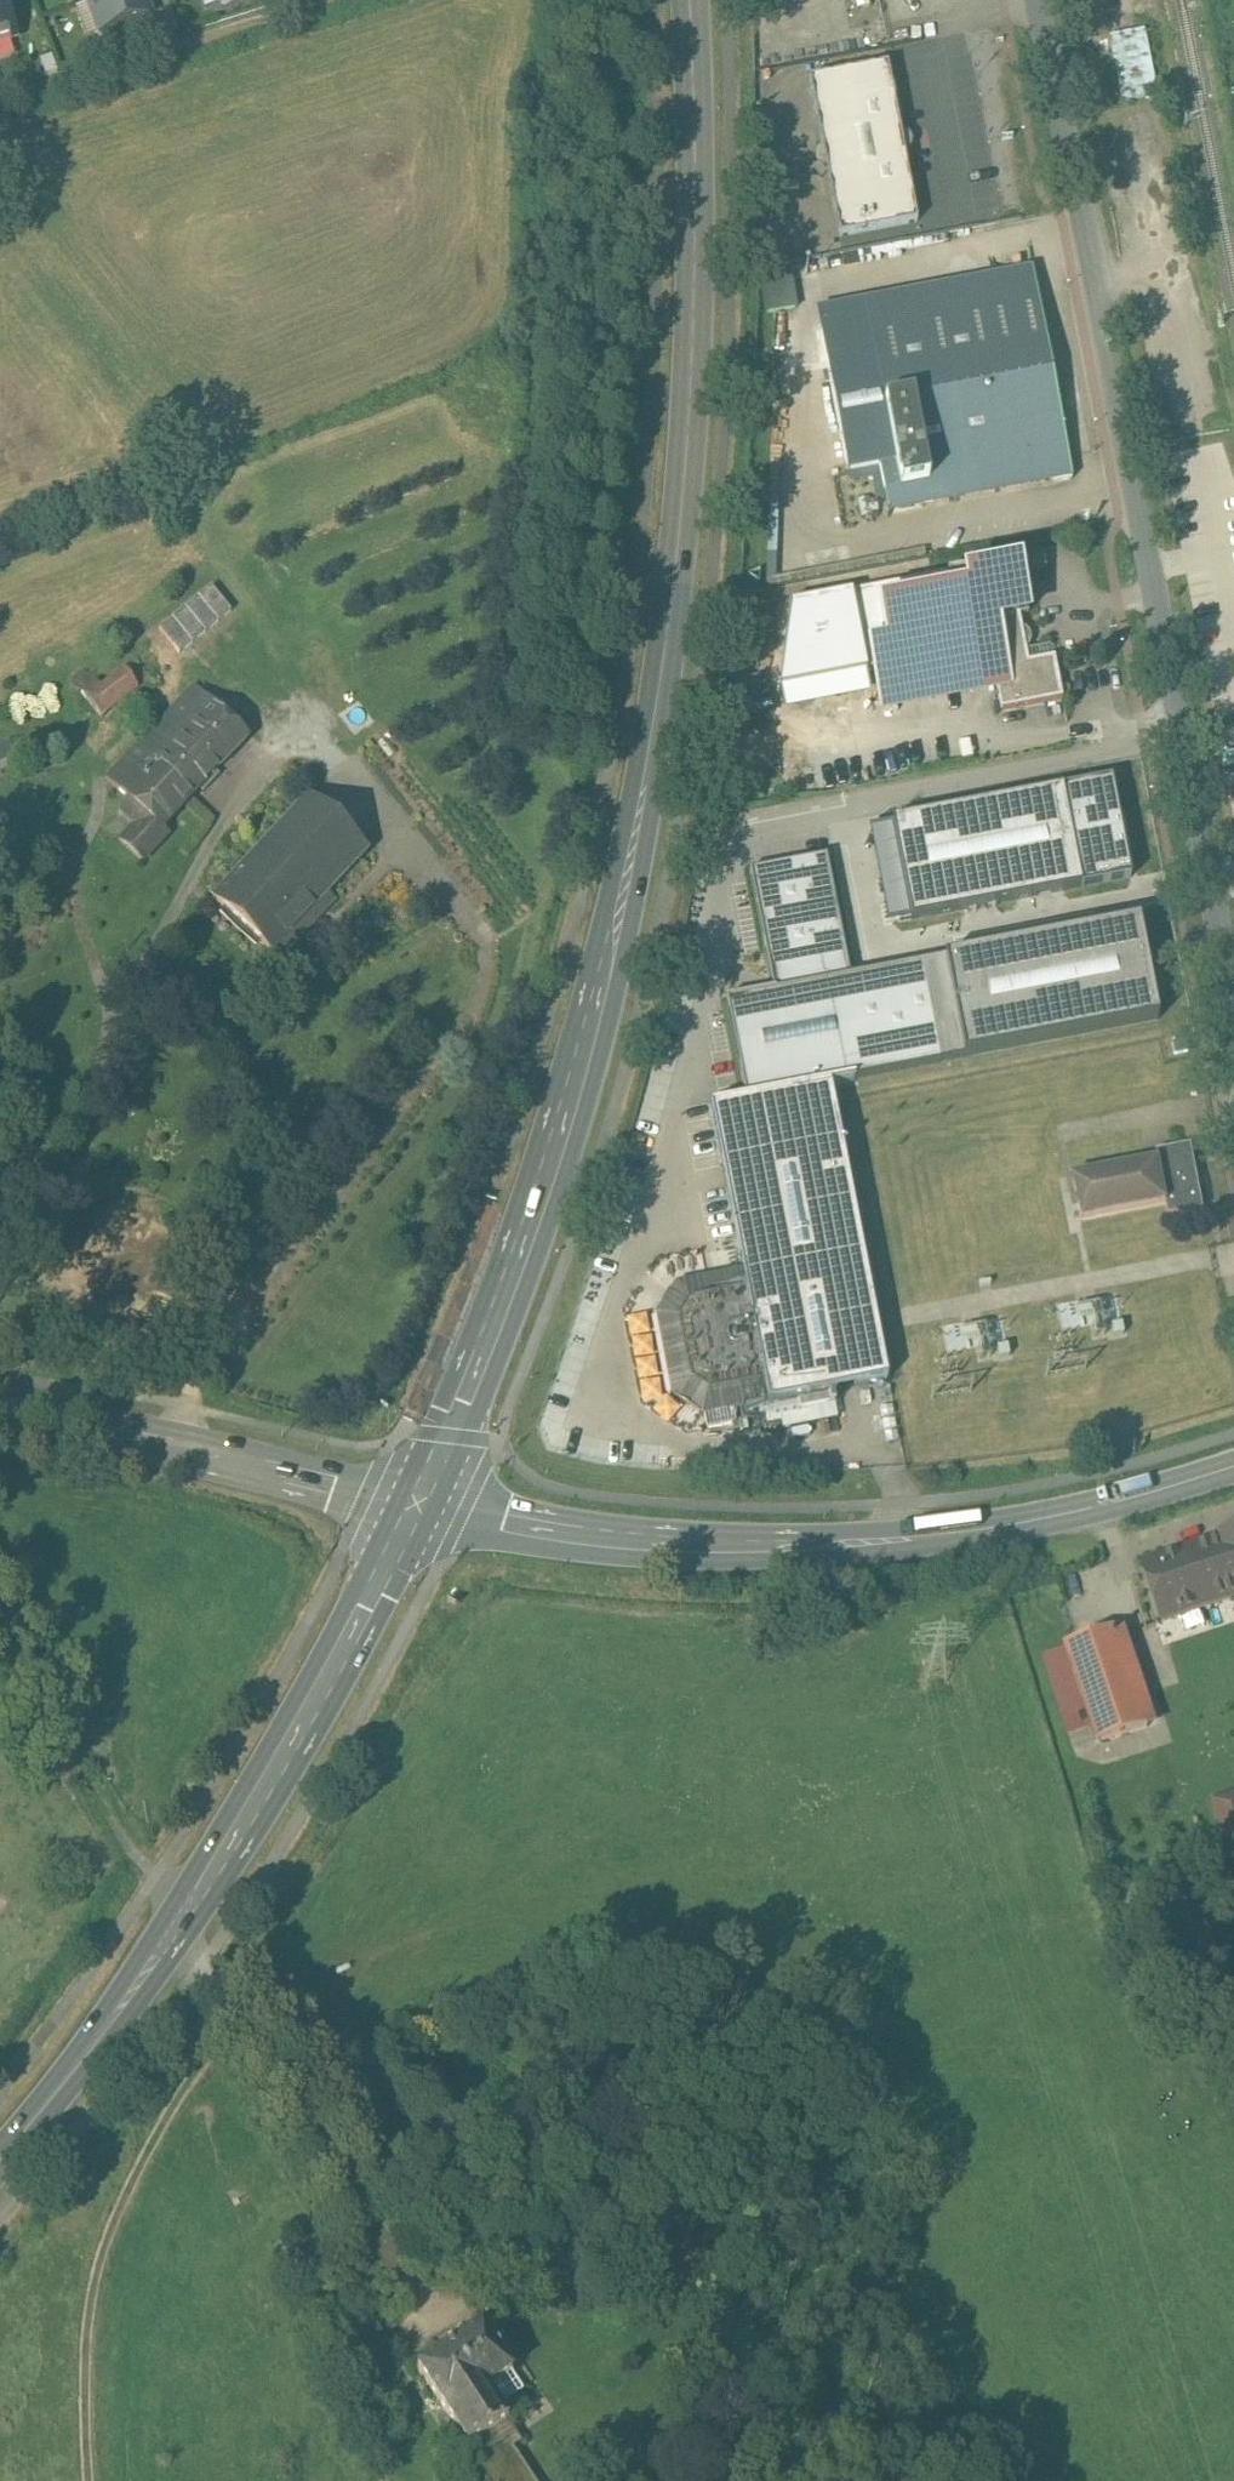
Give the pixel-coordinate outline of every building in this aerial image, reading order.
[(16,38),(4,0),(0,0),(0,43),(16,38)] [(88,3),(100,36),(148,19),(151,18),(145,0),(98,0),(88,3)] [(151,18),(148,19),(156,40),(179,32),(171,10),(151,18)] [(1155,29),(1115,33),(1121,100),(1161,96),(1155,29)] [(887,66),(810,81),(840,238),(917,223),(887,66)] [(1034,290),(869,322),(896,463),(879,466),(885,492),(1041,461),(1044,473),(1052,471),(1054,481),(1072,478),(1032,268),(1030,269),(1034,290)] [(979,563),(964,566),(966,578),(982,575),(979,563)] [(982,575),(966,578),(970,596),(961,598),(960,593),(880,609),(887,646),(874,648),(878,669),(899,665),(903,689),(994,672),(1001,710),(1062,699),(1054,657),(1028,662),(1026,649),(1029,644),(1027,632),(1022,629),(1019,615),(1029,614),(1020,568),(982,575)] [(215,588),(163,629),(182,653),(234,611),(215,588)] [(136,659),(124,669),(139,689),(152,679),(136,659)] [(124,669),(87,697),(102,717),(139,689),(124,669)] [(195,688),(136,750),(157,769),(215,707),(195,688)] [(215,707),(157,769),(136,750),(108,780),(129,800),(161,830),(162,828),(248,737),(215,707)] [(1112,780),(867,827),(889,922),(1131,878),(1112,780)] [(311,798),(217,901),(274,954),(294,933),(368,851),(311,798)] [(161,830),(129,800),(120,809),(138,826),(123,843),(143,862),(169,834),(162,828),(161,830)] [(368,851),(294,933),(311,950),(386,867),(368,851)] [(827,856),(752,871),(775,994),(851,979),(827,856)] [(775,994),(728,1002),(747,1100),(854,1080),(1159,1023),(1141,925),(851,979),(775,994)] [(854,1080),(747,1100),(747,1101),(711,1108),(744,1273),(747,1293),(769,1403),(888,1380),(831,1086),(855,1082),(854,1080)] [(1192,1145),(1157,1152),(1159,1162),(1160,1161),(1168,1203),(1167,1204),(1169,1216),(1205,1209),(1192,1145)] [(1159,1162),(1073,1178),(1081,1220),(1167,1204),(1168,1203),(1160,1161),(1159,1162)] [(744,1273),(678,1286),(657,1317),(678,1321),(690,1304),(747,1293),(744,1273)] [(690,1304),(678,1321),(657,1317),(672,1394),(703,1415),(742,1408),(769,1403),(747,1293),(690,1304)] [(1224,1538),(1224,1539),(1149,1564),(1148,1563),(1145,1564),(1147,1567),(1157,1598),(1164,1620),(1233,1597),(1233,1535),(1224,1538)] [(1157,1598),(1143,1603),(1150,1625),(1164,1620),(1157,1598)] [(1118,1631),(1069,1647),(1099,1742),(1120,1736),(1149,1726),(1118,1631)] [(1099,1742),(1069,1647),(1046,1654),(1076,1750),(1099,1742)] [(1214,1801),(1228,1848),(1233,1846),(1233,1795),(1214,1801)] [(482,2327),(418,2369),(469,2447),(508,2421),(488,2389),(512,2374),(482,2327)]
